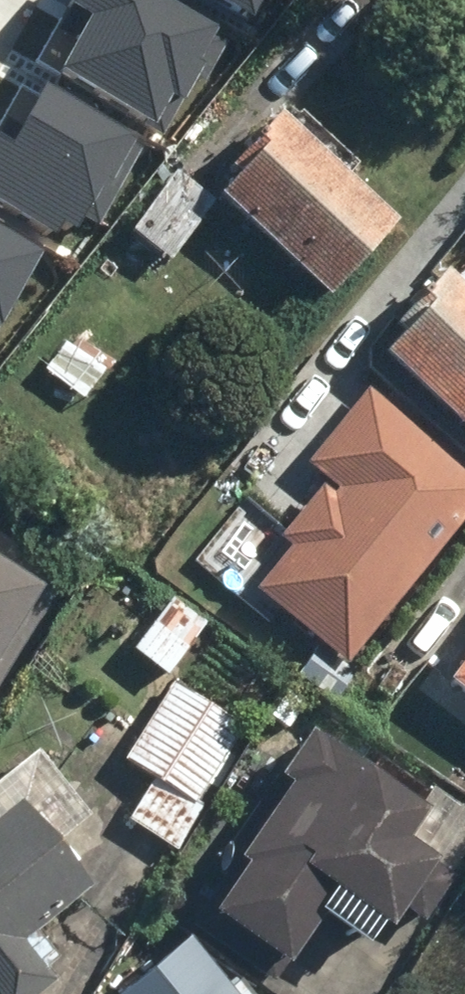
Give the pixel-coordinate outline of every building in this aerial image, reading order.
[(80,24),(49,76),(147,131),(165,100),(177,107),(200,68),(194,65),(215,30),(162,0),(68,0),(60,13),(80,24)] [(241,21),(252,0),(203,0),(241,21)] [(14,130),(2,124),(0,127),(0,215),(48,242),(55,229),(67,236),(77,219),(95,229),(140,149),(36,91),(14,130)] [(391,225),(275,113),(224,165),(232,173),(211,194),(319,299),(391,225)] [(204,199),(162,167),(117,226),(159,258),(204,199)] [(37,257),(0,236),(0,322),(37,257)] [(442,272),(396,322),(401,327),(376,355),(464,435),(464,293),(442,272)] [(360,388),(299,462),(330,487),(326,492),(316,485),(274,537),(283,545),(246,590),(337,663),(464,506),(464,473),(360,388)] [(0,556),(0,679),(57,593),(0,556)] [(200,621),(161,592),(120,646),(159,675),(200,621)] [(443,684),(464,700),(464,653),(443,684)] [(233,724),(163,681),(116,759),(144,776),(118,818),(168,848),(194,805),(186,801),(233,724)] [(424,810),(304,733),(183,922),(277,982),(319,916),(363,944),(376,924),(389,931),(403,909),(419,919),(446,877),(430,867),(433,862),(403,843),(424,810)] [(15,799),(0,812),(0,993),(41,993),(54,983),(18,941),(86,885),(15,799)] [(179,939),(115,993),(226,993),(179,939)]
